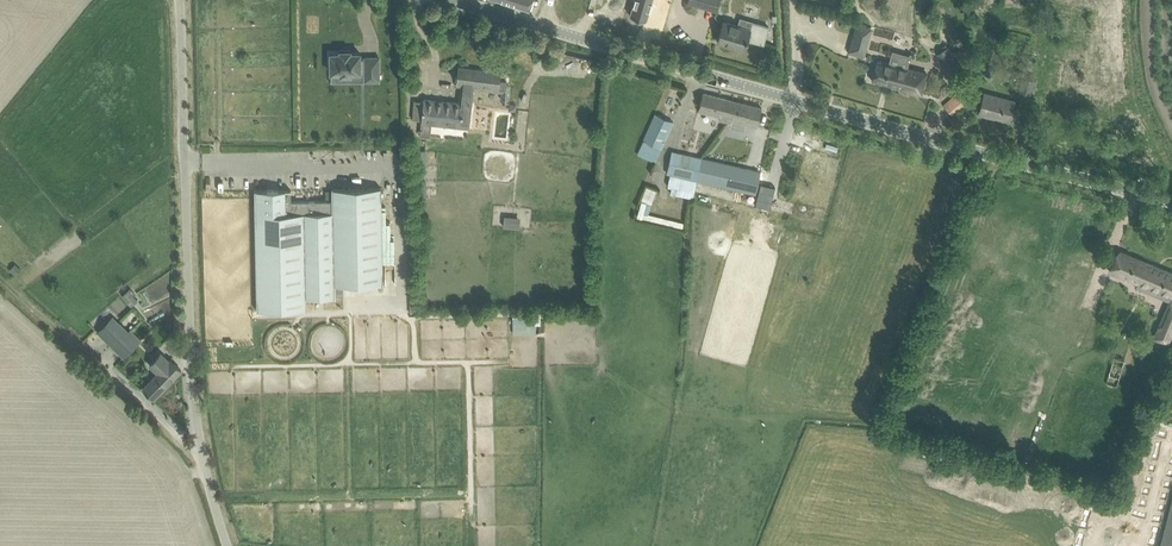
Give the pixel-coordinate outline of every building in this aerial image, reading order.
[(529,9),(532,0),(502,0),(529,9)] [(630,15),(646,20),(652,0),(634,0),(630,15)] [(687,2),(716,10),(719,0),(688,0),(687,2)] [(750,29),(738,25),(723,21),(717,41),(744,49),(747,40),(764,45),(769,27),(752,22),(750,29)] [(866,27),(866,25),(857,22),(849,51),(864,55),(871,29),(866,27)] [(947,47),(937,53),(948,70),(956,64),(963,64),(964,51),(957,51),(957,54),(952,54),(950,51),(947,47)] [(340,72),(340,75),(351,74),(351,72),(360,72),(360,71),(365,71),(365,81),(379,81),(379,57),(365,57),(365,59),(360,59),(360,52),(350,52),(350,50),(340,50),(340,53),(330,53),(330,59),(329,59),(329,67),(331,67),(331,72),(340,72)] [(873,74),(872,80),(902,88),(921,93),(922,90),(927,73),(907,68),(877,59),(873,74)] [(507,83),(503,83),(503,85),(499,85),(501,73),(459,67),(456,86),(462,86),(459,103),(424,98),(424,100),(422,99),(422,100),(415,99),(412,118),(421,119),(421,121),(422,118),(468,125),(473,88),(498,92),(502,92),(502,99),(503,100),(503,104),(507,104),(507,100),(508,100),(510,86),(506,86),(507,83)] [(1024,77),(1019,94),(1029,97),(1034,80),(1024,77)] [(943,105),(950,113),(951,114),(972,94),(964,86),(943,105)] [(720,120),(727,122),(732,100),(703,92),(698,110),(721,116),(720,120)] [(1014,101),(984,93),(979,113),(993,116),(994,114),(1010,118),(1014,101)] [(727,122),(731,123),(732,119),(757,126),(762,107),(732,100),(727,122)] [(509,103),(509,110),(516,111),(517,103),(509,103)] [(656,111),(644,138),(662,147),(674,120),(656,111)] [(807,131),(796,133),(799,147),(810,145),(807,131)] [(662,147),(644,138),(637,152),(655,160),(662,147)] [(697,179),(698,179),(703,157),(672,150),(667,172),(671,173),(697,179)] [(762,171),(703,157),(698,179),(756,193),(762,171)] [(671,173),(668,186),(672,187),(670,193),(693,198),(694,192),(696,184),(697,179),(671,173)] [(761,184),(756,205),(770,208),(775,187),(761,184)] [(647,185),(639,216),(683,227),(685,221),(654,213),(660,188),(647,185)] [(267,189),(254,190),(257,310),(306,309),(305,297),(336,297),(336,285),(375,284),(383,284),(381,187),(332,188),(332,190),(332,199),(332,201),(285,202),(285,190),(291,190),(291,189),(267,190),(267,189)] [(505,226),(522,226),(522,215),(506,215),(505,226)] [(1171,295),(1171,294),(1171,272),(1120,250),(1111,272),(1140,284),(1141,282),(1171,295)] [(15,264),(10,269),(13,272),(16,275),(21,270),(15,264)] [(121,295),(131,306),(138,301),(133,295),(135,293),(130,288),(121,295)] [(1165,310),(1154,338),(1168,344),(1171,334),(1171,313),(1165,310)] [(139,341),(113,316),(97,332),(124,357),(139,341)] [(538,332),(537,320),(514,321),(514,333),(538,332)] [(153,398),(181,370),(171,359),(169,361),(161,353),(152,361),(150,364),(158,372),(143,388),(153,398)] [(1112,363),(1109,375),(1120,378),(1125,360),(1114,356),(1112,363)] [(1160,545),(1171,545),(1171,499),(1160,545)]
